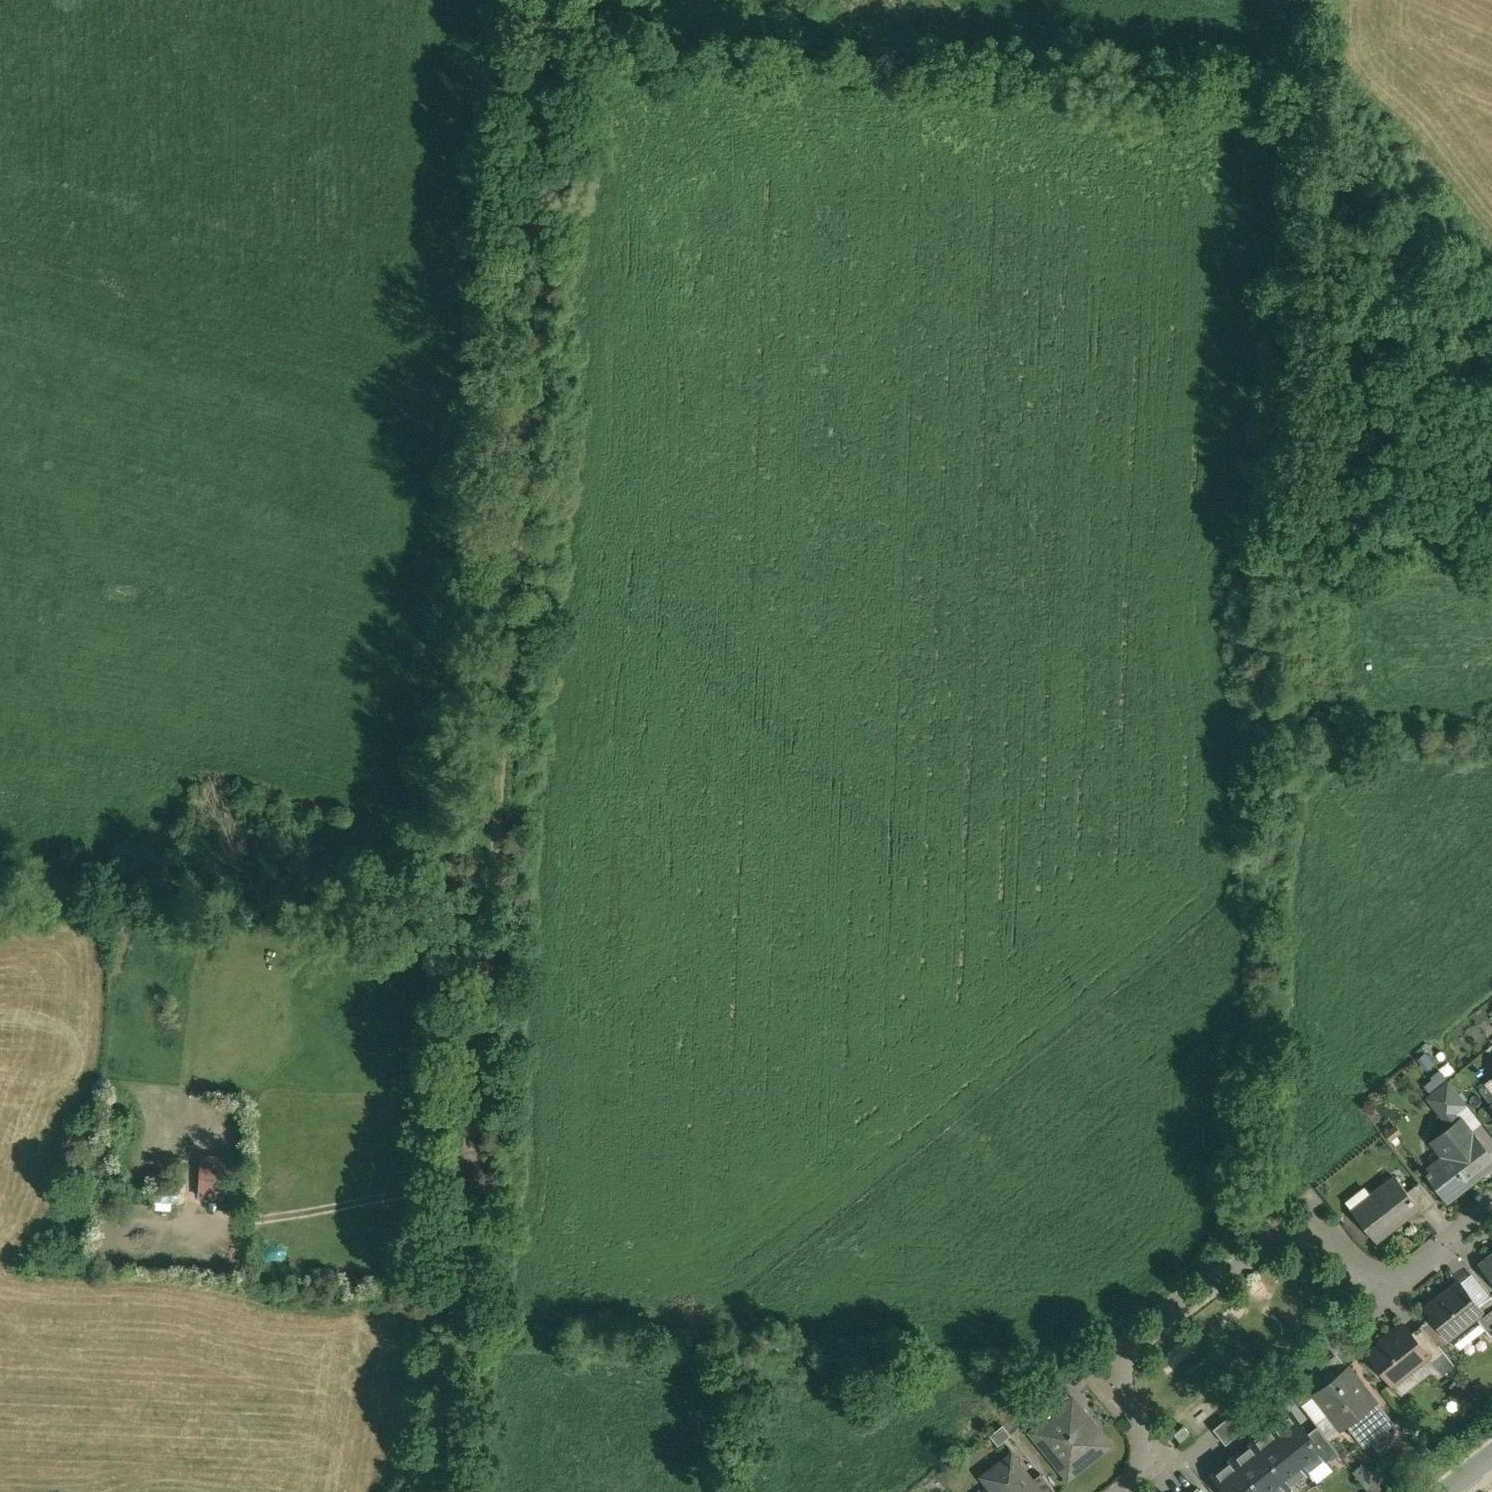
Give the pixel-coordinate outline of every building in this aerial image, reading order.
[(1449,1076),(1428,1093),(1453,1124),(1462,1117),(1456,1109),(1468,1100),(1449,1076)] [(1435,1138),(1453,1161),(1433,1175),(1449,1195),(1491,1162),(1491,1156),(1462,1117),(1453,1124),(1435,1138)] [(201,1152),(197,1196),(224,1199),(228,1155),(201,1152)] [(1397,1175),(1354,1209),(1378,1239),(1418,1207),(1421,1205),(1408,1189),(1397,1175)] [(154,1186),(154,1207),(170,1208),(170,1201),(178,1202),(179,1178),(154,1177),(154,1186)] [(1438,1201),(1421,1179),(1408,1189),(1421,1205),(1418,1207),(1423,1213),(1438,1201)] [(165,1212),(152,1213),(152,1224),(165,1224),(165,1212)] [(1483,1261),(1491,1274),(1491,1254),(1483,1261)] [(1460,1278),(1427,1305),(1449,1333),(1450,1332),(1475,1312),(1483,1306),(1479,1302),(1460,1278)] [(1491,1292),(1479,1302),(1483,1306),(1475,1312),(1485,1325),(1491,1332),(1491,1292)] [(1475,1312),(1450,1332),(1460,1344),(1485,1325),(1475,1312)] [(1412,1329),(1406,1321),(1392,1332),(1389,1332),(1385,1336),(1384,1339),(1370,1350),(1392,1379),(1427,1351),(1429,1350),(1412,1329)] [(1445,1348),(1423,1321),(1412,1329),(1429,1350),(1427,1351),(1433,1358),(1445,1348)] [(1455,1361),(1445,1348),(1433,1358),(1443,1370),(1455,1361)] [(1330,1377),(1316,1388),(1316,1389),(1343,1423),(1349,1418),(1376,1397),(1348,1363),(1330,1377)] [(1319,1364),(1291,1386),(1302,1401),(1316,1389),(1316,1388),(1330,1377),(1319,1364)] [(1059,1378),(1021,1408),(1036,1427),(1074,1397),(1059,1378)] [(1250,1395),(1231,1410),(1241,1422),(1260,1408),(1250,1395)] [(1036,1427),(1034,1429),(1047,1445),(1052,1440),(1075,1468),(1109,1441),(1074,1397),(1036,1427)] [(1376,1397),(1349,1418),(1365,1439),(1392,1418),(1376,1397)] [(1291,1409),(1272,1424),(1305,1466),(1325,1451),(1324,1450),(1307,1429),(1291,1409)] [(1231,1410),(1214,1423),(1213,1424),(1223,1437),(1241,1422),(1231,1410)] [(1186,1422),(1177,1429),(1184,1439),(1193,1431),(1186,1422)] [(1339,1449),(1317,1422),(1307,1429),(1324,1450),(1324,1447),(1325,1447),(1325,1451),(1325,1453),(1328,1457),(1339,1449)] [(1272,1424),(1252,1439),(1286,1482),(1305,1466),(1272,1424)] [(1233,1455),(1262,1491),(1273,1491),(1286,1482),(1252,1439),(1233,1455)] [(988,1491),(1044,1491),(1032,1477),(1011,1451),(992,1465),(1004,1480),(988,1491)] [(1213,1470),(1231,1491),(1262,1491),(1233,1455),(1213,1470)] [(1043,1469),(1032,1477),(1044,1491),(1059,1491),(1060,1491),(1043,1469)]
